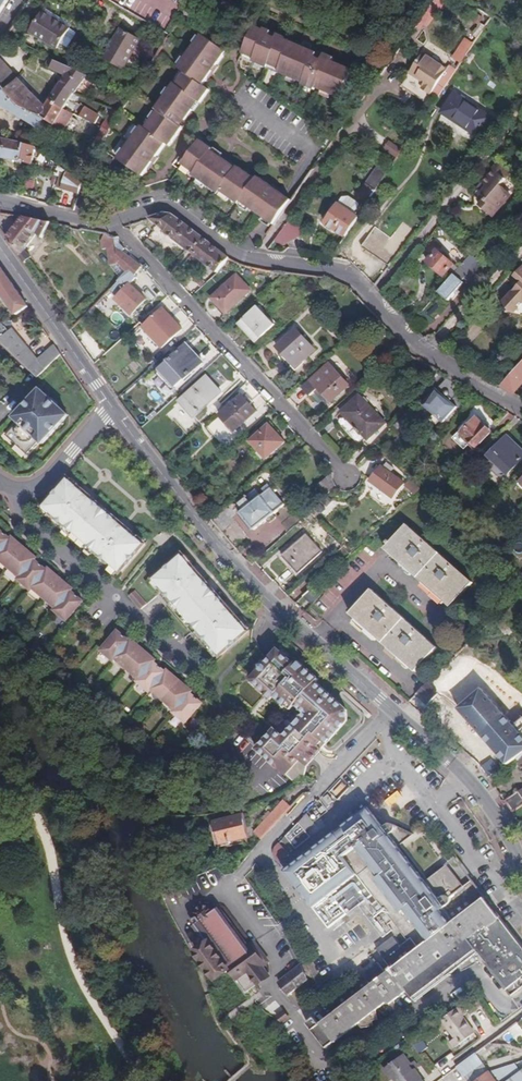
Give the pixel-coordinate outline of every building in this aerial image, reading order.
[(4,10),(10,0),(0,0),(0,16),(4,10)] [(428,1),(421,11),(430,17),(439,4),(441,0),(429,0),(428,1)] [(56,51),(69,31),(41,13),(28,33),(56,51)] [(467,34),(472,38),(480,26),(474,22),(467,34)] [(348,72),(328,63),(327,66),(318,62),(321,55),(313,52),(312,54),(307,52),(297,47),(280,40),(279,42),(272,39),(274,35),(260,30),(259,31),(250,27),(239,55),(241,56),(250,60),(249,63),(264,69),(266,67),(276,71),(275,74),(285,78),(294,82),(299,84),(298,86),(311,91),(312,89),(316,91),(327,96),(336,100),(348,72)] [(121,73),(140,43),(120,30),(101,60),(121,73)] [(134,175),(143,181),(148,173),(147,172),(151,167),(154,170),(159,163),(157,162),(166,149),(170,151),(187,125),(184,122),(188,115),(190,117),(198,107),(199,108),(208,94),(201,90),(207,81),(211,76),(213,77),(217,71),(214,70),(224,56),(199,39),(177,72),(183,77),(183,78),(176,87),(175,89),(173,87),(155,114),(157,116),(152,123),(146,132),(143,129),(118,164),(128,171),(129,169),(134,173),(134,175)] [(453,50),(461,55),(467,45),(459,41),(453,50)] [(442,68),(417,53),(405,71),(421,81),(417,86),(427,92),(442,68)] [(327,66),(328,63),(330,59),(321,55),(318,62),(327,66)] [(250,60),(241,56),(239,60),(249,64),(249,63),(250,60)] [(83,77),(71,70),(49,59),(46,64),(44,67),(66,78),(64,81),(76,89),(83,77)] [(0,67),(0,82),(11,90),(18,80),(16,78),(0,67)] [(274,75),(275,74),(276,71),(266,67),(264,69),(264,70),(274,75)] [(173,85),(176,87),(183,78),(179,76),(173,85)] [(18,80),(11,90),(35,107),(42,98),(18,80)] [(67,105),(76,89),(64,81),(54,97),(67,105)] [(0,82),(0,100),(2,98),(41,125),(46,115),(35,107),(11,90),(0,82)] [(325,100),(327,96),(316,91),(315,95),(325,100)] [(474,137),(488,116),(450,91),(437,110),(452,120),(451,122),(474,137)] [(64,110),(67,105),(54,97),(50,103),(42,98),(35,107),(46,115),(57,122),(60,117),(66,120),(70,114),(64,110)] [(79,116),(95,124),(101,114),(85,106),(79,116)] [(432,109),(428,106),(423,113),(427,116),(432,109)] [(184,122),(187,125),(192,118),(190,117),(188,115),(184,122)] [(149,121),(143,129),(146,132),(152,123),(149,121)] [(0,135),(0,160),(32,165),(39,141),(0,135)] [(397,156),(402,148),(389,140),(384,148),(397,156)] [(266,223),(283,197),(278,194),(278,195),(270,191),(271,189),(258,180),(256,182),(231,165),(230,165),(228,169),(221,164),(222,163),(221,161),(212,155),(213,153),(199,144),(182,170),(183,171),(192,177),(194,178),(193,179),(200,185),(208,190),(220,198),(221,196),(223,197),(232,203),(239,208),(240,205),(241,206),(250,212),(264,221),(266,223)] [(212,155),(221,161),(223,158),(214,152),(213,153),(212,155)] [(490,166),(492,167),(503,177),(507,171),(495,160),(490,166)] [(228,169),(230,165),(224,161),(222,163),(221,164),(228,169)] [(365,184),(374,190),(385,172),(376,167),(365,184)] [(503,177),(492,167),(474,189),(485,199),(479,206),(490,215),(508,192),(498,183),(503,177)] [(60,173),(59,176),(57,186),(78,194),(82,183),(67,169),(66,174),(63,173),(60,173)] [(192,177),(183,171),(182,173),(191,179),(192,177)] [(355,208),(360,211),(374,190),(365,184),(357,196),(362,199),(355,208)] [(206,193),(208,190),(200,185),(198,188),(206,193)] [(71,196),(71,211),(87,211),(86,196),(71,196)] [(230,206),(232,203),(223,197),(221,200),(230,206)] [(274,229),(291,203),(283,197),(266,223),(265,224),(269,227),(270,226),(272,227),(274,229)] [(324,224),(344,237),(356,217),(337,205),(324,224)] [(249,215),(250,212),(241,206),(239,209),(249,215)] [(216,273),(229,260),(174,220),(163,214),(149,219),(165,231),(163,233),(216,273)] [(39,238),(48,222),(20,216),(4,235),(24,263),(27,257),(22,253),(32,235),(39,238)] [(391,266),(417,230),(403,220),(392,236),(377,226),(362,247),(391,266)] [(271,230),(272,227),(270,226),(269,227),(265,224),(266,223),(264,221),(262,224),(271,230)] [(288,227),(276,246),(284,250),(303,237),(288,227)] [(108,234),(99,232),(98,248),(103,249),(107,265),(108,265),(121,281),(129,274),(123,267),(122,253),(121,252),(123,249),(116,239),(110,237),(108,234)] [(153,245),(160,240),(154,232),(147,238),(153,245)] [(425,251),(430,255),(435,249),(438,251),(439,248),(432,242),(425,251)] [(424,262),(447,280),(457,268),(438,251),(435,249),(424,262)] [(133,276),(140,267),(122,253),(123,267),(129,274),(120,283),(124,287),(115,296),(122,303),(134,291),(128,284),(133,278),(133,276)] [(468,254),(458,267),(457,268),(447,280),(437,293),(447,301),(463,283),(458,279),(464,271),(473,277),(482,265),(468,254)] [(521,266),(514,276),(520,281),(502,302),(504,309),(503,310),(506,313),(514,313),(521,304),(521,267),(521,266)] [(16,315),(28,307),(0,268),(0,295),(16,315)] [(225,314),(251,292),(236,276),(211,298),(225,314)] [(87,312),(91,317),(99,309),(95,305),(87,312)] [(254,343),(273,326),(256,307),(238,325),(254,343)] [(160,350),(180,332),(160,309),(140,327),(160,350)] [(20,362),(38,378),(61,355),(54,345),(40,360),(11,333),(8,335),(0,326),(0,343),(20,362)] [(295,368),(314,351),(295,330),(276,348),(295,368)] [(175,390),(200,368),(182,348),(157,370),(175,390)] [(515,394),(521,386),(521,363),(502,386),(515,394)] [(320,396),(327,404),(346,388),(326,365),(299,389),(312,404),(316,400),(320,396)] [(189,420),(218,393),(204,377),(174,404),(189,420)] [(457,392),(461,386),(453,381),(450,385),(452,387),(443,395),(441,394),(425,407),(444,428),(459,413),(453,406),(462,398),(457,392)] [(69,415),(58,405),(53,400),(41,390),(16,418),(19,421),(5,436),(26,455),(40,440),(43,444),(69,415)] [(323,408),(327,404),(320,396),(316,400),(323,408)] [(369,453),(372,450),(391,432),(357,396),(342,411),(347,416),(343,419),(357,436),(359,434),(366,442),(362,446),(369,453)] [(231,434),(253,413),(237,397),(215,417),(231,434)] [(403,433),(414,422),(406,414),(395,424),(403,433)] [(475,449),(490,433),(475,420),(460,435),(475,449)] [(265,465),(284,448),(268,430),(248,447),(265,465)] [(521,460),(521,455),(506,440),(488,458),(507,476),(521,460)] [(389,501),(401,486),(377,468),(366,484),(389,501)] [(480,475),(475,471),(468,478),(472,483),(480,475)] [(315,486),(323,496),(332,487),(330,484),(329,479),(329,474),(328,474),(315,486)] [(43,507),(120,574),(145,544),(68,478),(43,507)] [(413,497),(419,491),(408,482),(402,488),(413,497)] [(277,511),(284,505),(266,487),(258,493),(260,495),(257,499),(272,515),(277,511)] [(257,499),(251,492),(236,506),(241,512),(237,515),(251,533),(272,515),(257,499)] [(287,530),(300,518),(284,505),(277,511),(280,515),(276,518),(287,530)] [(449,607),(469,583),(405,526),(384,550),(449,607)] [(0,531),(0,561),(20,578),(18,580),(30,590),(31,588),(56,609),(54,611),(66,621),(83,602),(71,592),(73,590),(48,569),(46,571),(34,560),(36,558),(12,538),(10,539),(0,531)] [(299,571),(324,551),(309,533),(284,554),(299,571)] [(220,657),(249,632),(182,555),(153,580),(220,657)] [(312,588),(303,596),(311,605),(320,597),(312,588)] [(415,672),(436,648),(371,590),(350,615),(415,672)] [(141,611),(147,605),(135,592),(129,596),(141,611)] [(10,612),(6,609),(2,613),(7,617),(10,612)] [(12,621),(16,617),(12,613),(8,618),(12,621)] [(39,640),(42,636),(38,632),(34,636),(39,640)] [(177,717),(195,698),(190,694),(192,692),(168,671),(166,673),(154,663),(156,661),(131,640),(130,642),(117,632),(101,651),(112,661),(115,659),(139,680),(137,682),(149,693),(151,690),(175,711),(173,713),(177,717)] [(316,685),(319,682),(306,670),(303,674),(295,667),(279,652),(270,661),(268,664),(265,667),(261,667),(260,671),(252,680),(267,696),(270,693),(275,697),(286,707),(290,703),(294,708),(296,706),(316,685)] [(303,674),(306,670),(299,663),(295,667),(303,674)] [(88,681),(92,685),(96,680),(92,676),(88,681)] [(97,690),(102,685),(97,681),(93,685),(97,690)] [(427,682),(415,694),(426,705),(437,694),(427,682)] [(329,696),(316,685),(296,706),(304,715),(293,726),(283,737),(275,729),(258,746),(256,749),(286,776),(299,762),(305,768),(318,754),(315,750),(317,748),(321,744),(325,747),(346,724),(346,712),(336,703),(334,705),(326,698),(329,696)] [(521,754),(521,720),(514,726),(481,690),(458,711),(506,765),(516,758),(521,754)] [(270,702),(275,697),(270,693),(267,696),(266,697),(270,702)] [(336,703),(329,696),(326,698),(334,705),(336,703)] [(115,706),(119,701),(115,697),(111,702),(115,706)] [(202,705),(195,698),(177,717),(185,724),(202,705)] [(121,711),(125,706),(120,702),(117,707),(121,711)] [(291,711),(294,708),(290,703),(286,707),(291,711)] [(134,724),(138,727),(142,723),(138,719),(134,724)] [(144,732),(148,728),(143,724),(139,728),(144,732)] [(320,752),(325,747),(321,744),(317,748),(320,752)] [(187,764),(183,759),(179,764),(183,768),(187,764)] [(512,813),(521,806),(521,796),(517,789),(502,799),(512,813)] [(328,805),(333,801),(328,794),(322,798),(328,805)] [(262,842),(292,809),(286,804),(273,817),(270,814),(263,822),(266,825),(256,836),(262,842)] [(388,927),(393,923),(408,942),(400,947),(393,937),(376,950),(390,969),(385,972),(378,963),(365,973),(373,983),(319,1023),(314,1017),(306,1023),(326,1048),(357,1025),(360,1029),(368,1027),(368,1021),(376,1020),(372,1013),(377,1010),(386,1003),(388,1005),(410,989),(418,1000),(465,963),(466,969),(477,964),(479,952),(482,951),(488,959),(485,962),(493,972),(507,990),(515,984),(520,991),(521,990),(521,943),(518,938),(516,939),(512,934),(514,933),(508,925),(506,926),(473,882),(466,888),(456,874),(450,867),(449,866),(444,870),(427,882),(401,847),(417,835),(413,834),(410,831),(408,829),(405,827),(399,825),(397,825),(392,825),(391,826),(389,826),(386,827),(385,828),(384,828),(369,807),(342,828),(292,867),(284,873),(293,885),(312,910),(331,895),(346,916),(358,907),(372,927),(378,934),(382,938),(392,931),(388,927)] [(309,821),(304,816),(284,838),(289,842),(294,848),(308,834),(302,829),(309,821)] [(249,839),(245,817),(216,822),(221,844),(249,839)] [(289,842),(284,838),(280,842),(285,846),(289,842)] [(288,854),(277,845),(272,850),(271,852),(273,857),(278,862),(288,854)] [(229,970),(246,991),(265,976),(259,967),(243,948),(213,910),(209,912),(206,908),(199,906),(198,908),(186,910),(183,905),(164,907),(163,910),(204,945),(195,952),(198,955),(204,964),(215,980),(223,975),(229,970)] [(196,957),(198,955),(195,952),(204,945),(163,910),(160,916),(153,934),(152,937),(159,947),(157,952),(161,958),(168,968),(196,957)] [(243,948),(259,967),(265,963),(250,942),(243,948)] [(277,984),(286,995),(305,981),(299,968),(277,984)] [(298,1011),(306,1022),(319,1012),(311,1001),(298,1011)] [(466,1013),(460,1004),(440,1018),(454,1037),(450,1040),(454,1047),(474,1032),(462,1016),(466,1013)] [(282,1010),(276,1015),(281,1022),(287,1017),(282,1010)] [(517,1021),(508,1029),(517,1041),(521,1038),(521,1028),(517,1021)] [(419,1053),(428,1047),(421,1036),(412,1042),(419,1053)] [(473,1053),(454,1067),(460,1075),(479,1061),(473,1053)] [(383,1068),(390,1078),(392,1077),(395,1080),(420,1080),(412,1070),(416,1067),(412,1061),(408,1064),(402,1055),(383,1068)] [(460,1075),(465,1080),(471,1080),(486,1070),(479,1061),(460,1075)] [(487,1072),(494,1080),(521,1080),(521,1067),(518,1070),(514,1063),(487,1072)] [(487,1072),(486,1070),(471,1080),(494,1080),(487,1072)]
